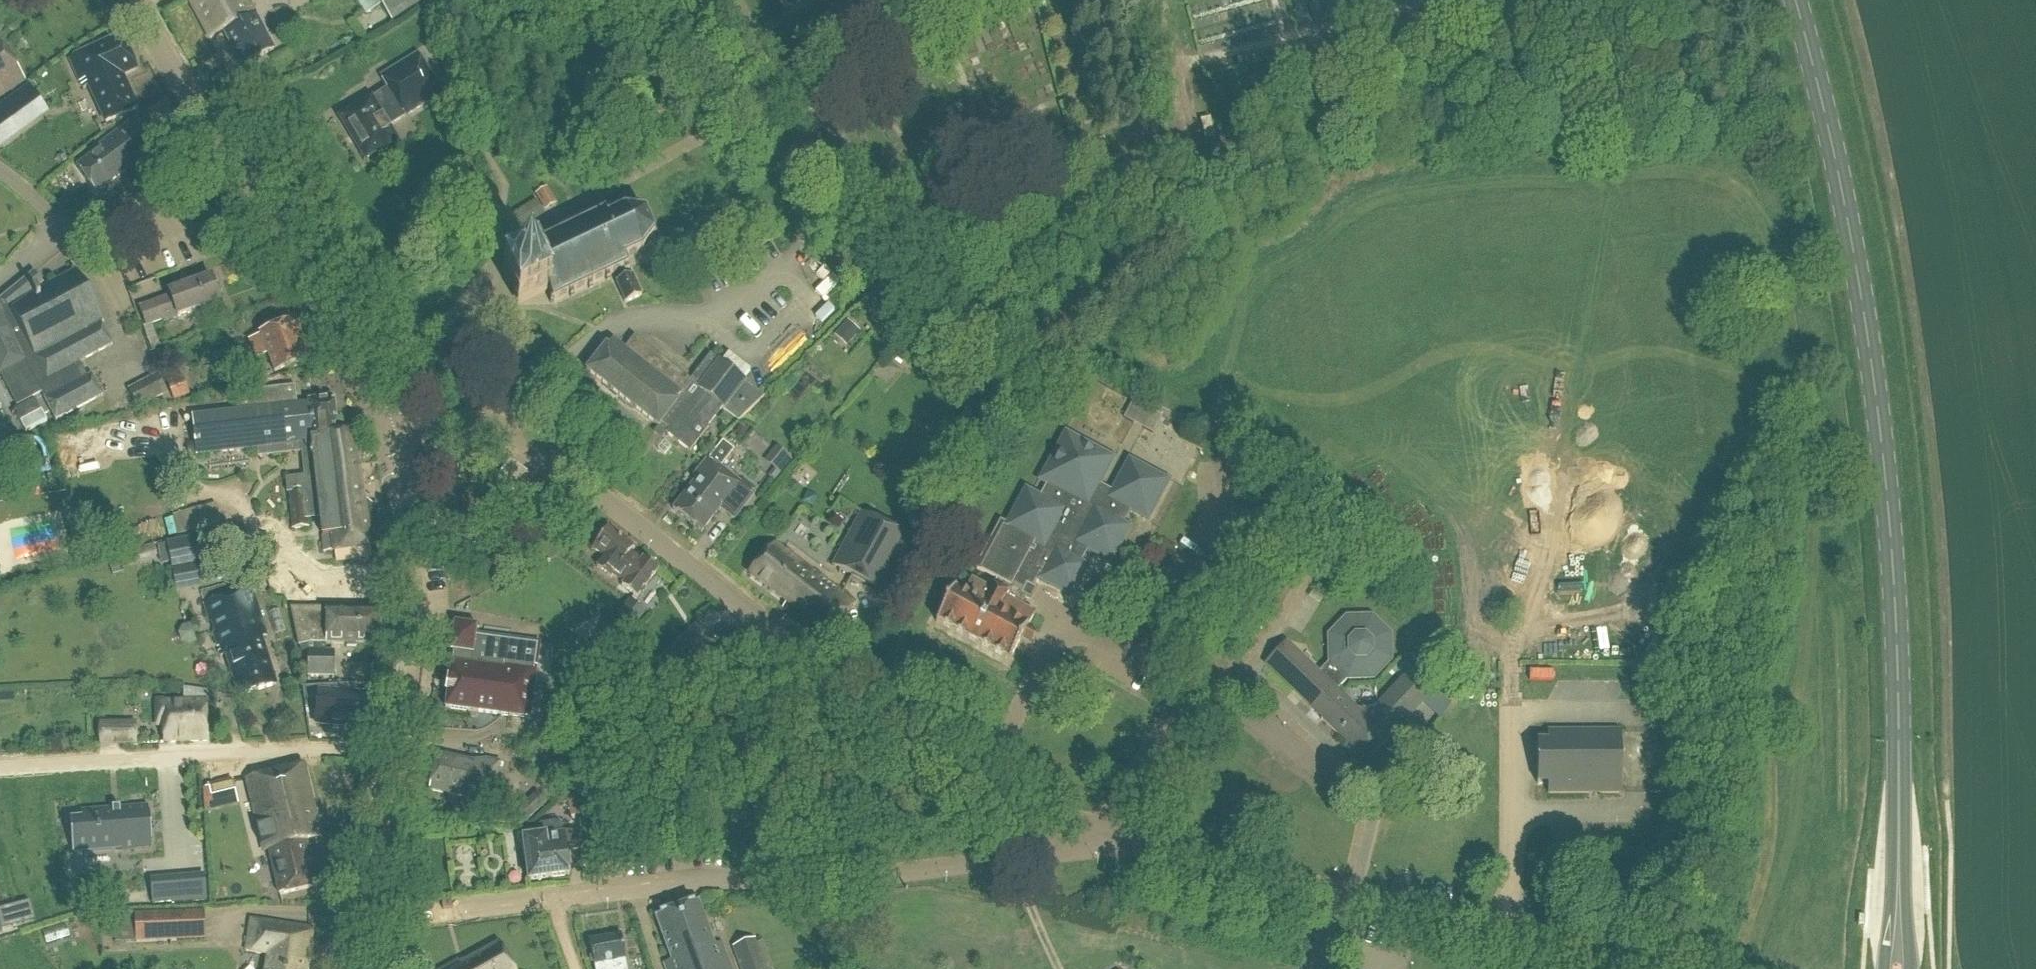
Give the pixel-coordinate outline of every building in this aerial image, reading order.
[(246,0),(188,0),(210,41),(223,35),(241,69),(273,51),(255,17),(251,19),(243,2),(246,1),(246,0)] [(364,16),(379,5),(391,23),(425,0),(354,0),(364,16)] [(137,70),(121,36),(69,60),(84,93),(87,92),(94,107),(97,105),(105,124),(137,109),(122,77),(137,70)] [(0,46),(0,98),(24,82),(0,46)] [(441,96),(417,56),(379,79),(386,91),(339,119),(364,161),(394,144),(386,130),(441,96)] [(66,73),(21,94),(34,123),(79,102),(66,73)] [(160,153),(135,120),(110,138),(113,141),(76,168),(95,195),(123,174),(126,178),(160,153)] [(552,190),(541,195),(548,212),(559,207),(552,190)] [(628,212),(626,208),(623,209),(623,214),(608,220),(604,210),(600,212),(602,217),(587,223),(585,219),(581,221),(583,226),(567,233),(565,229),(561,231),(563,235),(550,241),(548,237),(544,238),(546,243),(533,248),(529,248),(528,251),(530,251),(533,258),(502,272),(517,306),(549,292),(552,299),(550,304),(554,304),(555,301),(569,295),(571,299),(575,297),(573,293),(587,286),(589,291),(593,289),(591,285),(605,278),(607,282),(611,281),(609,277),(620,272),(623,279),(616,282),(625,304),(641,297),(632,275),(630,276),(629,272),(630,272),(625,261),(640,254),(644,258),(646,256),(644,251),(654,239),(658,239),(658,236),(654,235),(646,217),(649,214),(646,211),(643,215),(628,212)] [(25,363),(55,420),(101,396),(90,375),(81,380),(73,366),(112,345),(73,272),(36,291),(35,289),(33,290),(25,281),(0,301),(0,376),(25,363)] [(139,309),(145,326),(163,319),(164,322),(220,302),(212,278),(169,294),(170,298),(139,309)] [(299,338),(293,323),(249,341),(257,361),(268,357),(274,373),(306,360),(298,339),(299,338)] [(689,381),(634,338),(624,351),(612,341),(607,348),(605,347),(586,371),(689,452),(708,428),(707,426),(722,407),(739,421),(764,397),(710,354),(689,381)] [(322,517),(322,525),(376,518),(375,508),(361,499),(354,438),(349,434),(341,435),(340,426),(336,426),(333,398),(309,401),(310,405),(296,406),(294,387),(261,391),(235,403),(236,413),(191,418),(195,452),(257,445),(258,457),(302,452),(305,477),(285,479),(287,494),(289,494),(292,531),(308,530),(307,519),(322,517)] [(1157,437),(1169,422),(1140,400),(1128,415),(1157,437)] [(975,570),(998,582),(993,591),(972,580),(965,594),(946,584),(940,596),(948,600),(936,623),(1009,662),(1021,640),(1028,644),(1035,632),(1027,628),(1035,614),(1021,606),(1027,596),(1031,598),(1035,590),(1031,588),(1039,573),(1042,575),(1040,580),(1070,597),(1087,566),(1080,563),(1088,549),(1110,561),(1129,527),(1123,524),(1130,510),(1147,519),(1168,481),(1129,460),(1112,492),(1099,485),(1113,459),(1066,434),(1041,481),(1048,484),(1041,498),(1026,490),(1007,525),(1001,522),(975,570)] [(734,452),(723,443),(708,462),(707,461),(694,477),(698,481),(675,511),(702,533),(722,508),(734,518),(751,496),(734,482),(736,480),(721,468),(734,452)] [(787,453),(774,467),(782,474),(795,461),(787,453)] [(909,539),(861,513),(832,565),(881,591),(909,539)] [(179,533),(203,532),(201,514),(178,515),(179,533)] [(376,518),(322,525),(326,554),(380,547),(376,518)] [(634,549),(608,530),(593,549),(605,558),(597,568),(611,579),(613,577),(624,585),(622,588),(638,599),(659,571),(644,560),(642,562),(631,554),(634,549)] [(196,564),(190,540),(157,547),(161,565),(170,562),(171,569),(196,564)] [(855,604),(775,542),(750,574),(786,602),(782,608),(826,641),(855,604)] [(156,557),(152,545),(119,556),(123,568),(156,557)] [(204,579),(177,580),(178,595),(205,593),(204,579)] [(266,638),(252,590),(204,605),(220,656),(225,654),(238,697),(275,686),(261,639),(266,638)] [(633,601),(617,619),(630,631),(646,613),(633,601)] [(377,610),(290,608),(298,649),(300,649),(305,660),(310,661),(310,678),(334,678),(334,653),(326,652),(327,644),(376,645),(377,610)] [(1391,637),(1373,619),(1347,620),(1330,637),(1331,662),(1321,672),(1339,689),(1348,680),(1375,679),(1392,661),(1391,637)] [(446,710),(529,720),(539,644),(476,635),(477,627),(454,624),(451,641),(454,641),(446,710)] [(191,646),(205,640),(198,626),(184,632),(191,646)] [(527,626),(526,636),(544,638),(545,628),(527,626)] [(674,642),(659,661),(678,676),(708,638),(699,631),(684,650),(674,642)] [(1366,720),(1287,644),(1267,665),(1357,751),(1370,737),(1380,747),(1425,701),(1404,681),(1366,720)] [(188,691),(187,698),(210,699),(210,692),(188,691)] [(369,696),(319,692),(316,727),(352,730),(352,732),(362,733),(363,730),(366,731),(369,696)] [(206,743),(205,703),(158,704),(158,725),(164,725),(164,744),(206,743)] [(1619,794),(1619,731),(1547,731),(1547,741),(1536,741),(1536,784),(1547,784),(1547,794),(1619,794)] [(140,747),(140,735),(104,735),(104,747),(140,747)] [(470,762),(436,756),(429,792),(474,800),(473,806),(490,809),(499,763),(488,761),(470,762)] [(321,840),(303,767),(247,781),(265,853),(269,852),(281,898),(318,889),(307,843),(321,840)] [(81,812),(81,819),(70,819),(73,855),(121,851),(121,852),(152,849),(148,806),(120,809),(120,807),(118,807),(119,809),(113,809),(113,808),(112,808),(112,809),(81,812)] [(569,876),(564,835),(522,840),(527,881),(569,876)] [(165,879),(150,880),(153,905),(167,903),(165,879)] [(698,902),(655,918),(671,963),(664,965),(666,968),(730,968),(722,944),(715,947),(698,902)] [(137,945),(210,942),(208,913),(136,917),(137,945)] [(251,919),(246,951),(268,954),(266,968),(307,968),(313,929),(251,919)] [(621,936),(589,942),(593,966),(610,963),(612,968),(625,968),(623,961),(625,961),(621,936)] [(752,941),(732,948),(740,968),(763,968),(752,941)] [(460,966),(461,968),(512,968),(498,945),(460,966)]
